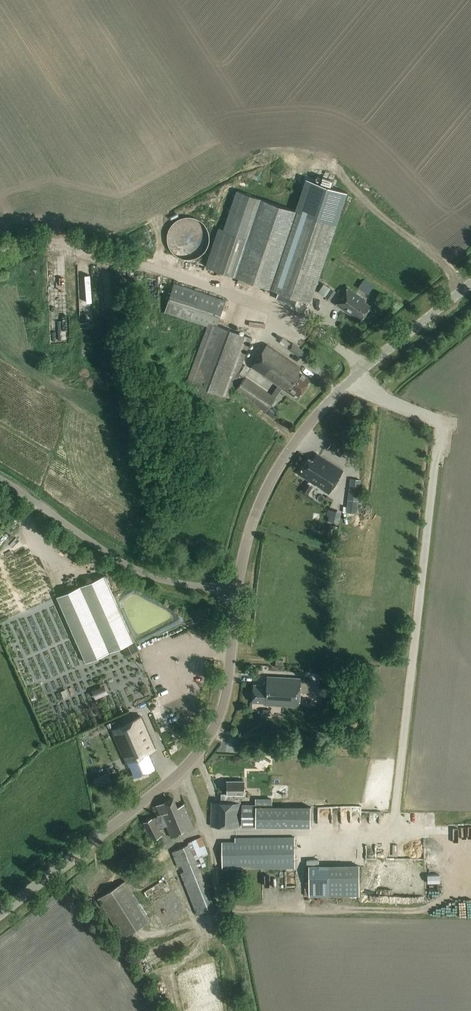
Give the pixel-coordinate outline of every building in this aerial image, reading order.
[(220,229),(207,267),(279,292),(276,300),(296,306),(298,298),(311,302),(328,252),(337,225),(338,222),(348,193),(306,179),(296,208),(295,211),(238,191),(225,230),(220,229)] [(195,264),(203,264),(209,248),(209,236),(204,250),(191,250),(191,244),(197,244),(200,236),(200,226),(195,224),(179,224),(174,237),(174,244),(173,244),(180,247),(176,258),(176,259),(188,264),(189,261),(195,264)] [(365,277),(359,286),(369,292),(375,283),(365,277)] [(318,291),(325,296),(331,287),(324,282),(318,291)] [(175,284),(166,313),(208,327),(209,324),(218,328),(227,302),(175,284)] [(331,287),(325,296),(331,300),(337,291),(331,287)] [(366,301),(349,289),(337,305),(355,317),(356,316),(362,320),(372,307),(365,303),(366,301)] [(208,327),(187,383),(229,399),(232,390),(235,391),(266,412),(274,400),(271,398),(238,374),(251,340),(218,328),(209,324),(208,327)] [(293,343),(288,349),(301,359),(306,353),(293,343)] [(266,345),(250,368),(278,387),(277,389),(271,398),(274,400),(280,391),(282,389),(293,397),(295,395),(299,398),(311,380),(299,373),(298,367),(266,345)] [(344,451),(332,442),(328,449),(340,457),(344,451)] [(342,472),(316,454),(311,461),(308,459),(299,472),(298,474),(307,481),(308,482),(303,490),(306,493),(312,484),(327,494),(342,472)] [(350,479),(346,512),(357,513),(361,480),(350,479)] [(328,510),(327,516),(329,516),(328,521),(339,523),(342,513),(328,510)] [(137,652),(133,643),(104,577),(56,598),(85,664),(122,647),(126,657),(137,652)] [(147,674),(143,676),(153,699),(157,697),(147,674)] [(253,686),(253,703),(263,703),(263,705),(299,707),(300,698),(301,679),(266,678),(266,686),(253,686)] [(105,685),(92,690),(95,699),(109,693),(105,685)] [(115,705),(106,708),(110,721),(120,718),(115,705)] [(154,749),(141,717),(111,729),(127,766),(130,765),(134,776),(153,768),(147,752),(154,749)] [(263,756),(259,762),(267,767),(271,761),(263,756)] [(238,827),(239,803),(239,798),(243,798),(243,782),(226,781),(226,794),(220,793),(220,802),(211,802),(210,826),(238,827)] [(413,807),(425,797),(418,789),(407,800),(413,807)] [(252,805),(241,805),(241,826),(252,826),(252,805)] [(252,806),(252,826),(254,826),(311,826),(311,806),(254,806),(252,806)] [(331,828),(330,820),(319,820),(319,828),(331,828)] [(222,841),(222,868),(242,868),(294,868),(294,838),(235,838),(235,841),(222,841)] [(197,862),(208,858),(202,842),(191,846),(197,862)] [(310,897),(360,897),(360,865),(309,866),(310,897)] [(439,875),(439,867),(427,868),(427,876),(439,875)] [(143,890),(160,929),(184,918),(177,902),(178,901),(173,891),(171,892),(166,880),(143,890)] [(286,893),(296,893),(296,885),(286,885),(286,893)]
